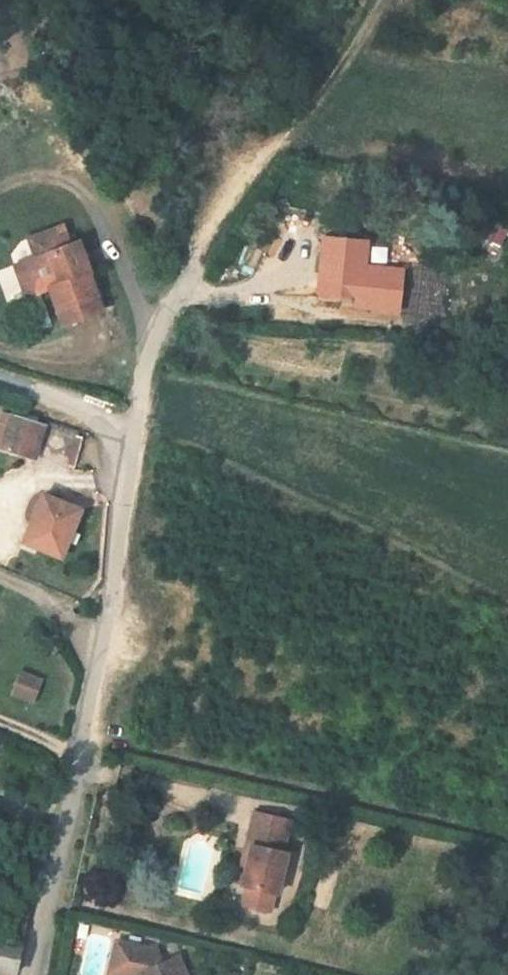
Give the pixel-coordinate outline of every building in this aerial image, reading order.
[(366,232),(323,230),(320,286),(362,288),(366,232)] [(93,290),(90,282),(93,279),(82,258),(77,260),(69,241),(37,254),(45,274),(34,278),(32,288),(39,307),(51,316),(60,313),(75,349),(116,333),(98,289),(93,290)] [(94,275),(87,256),(82,258),(93,279),(94,275)] [(21,283),(37,322),(51,316),(39,307),(32,288),(34,278),(21,283)] [(53,477),(62,443),(29,435),(22,469),(53,477)] [(97,525),(60,510),(41,556),(79,572),(97,525)] [(21,670),(13,695),(36,702),(44,677),(21,670)] [(301,833),(263,824),(255,857),(263,858),(257,879),(253,898),(257,899),(253,919),(280,926),(285,905),(288,906),(298,867),(294,866),(301,833)] [(257,879),(263,858),(255,857),(251,878),(257,879)] [(26,900),(5,896),(0,918),(0,974),(8,974),(26,900)] [(160,965),(121,956),(116,974),(164,974),(160,965)]
